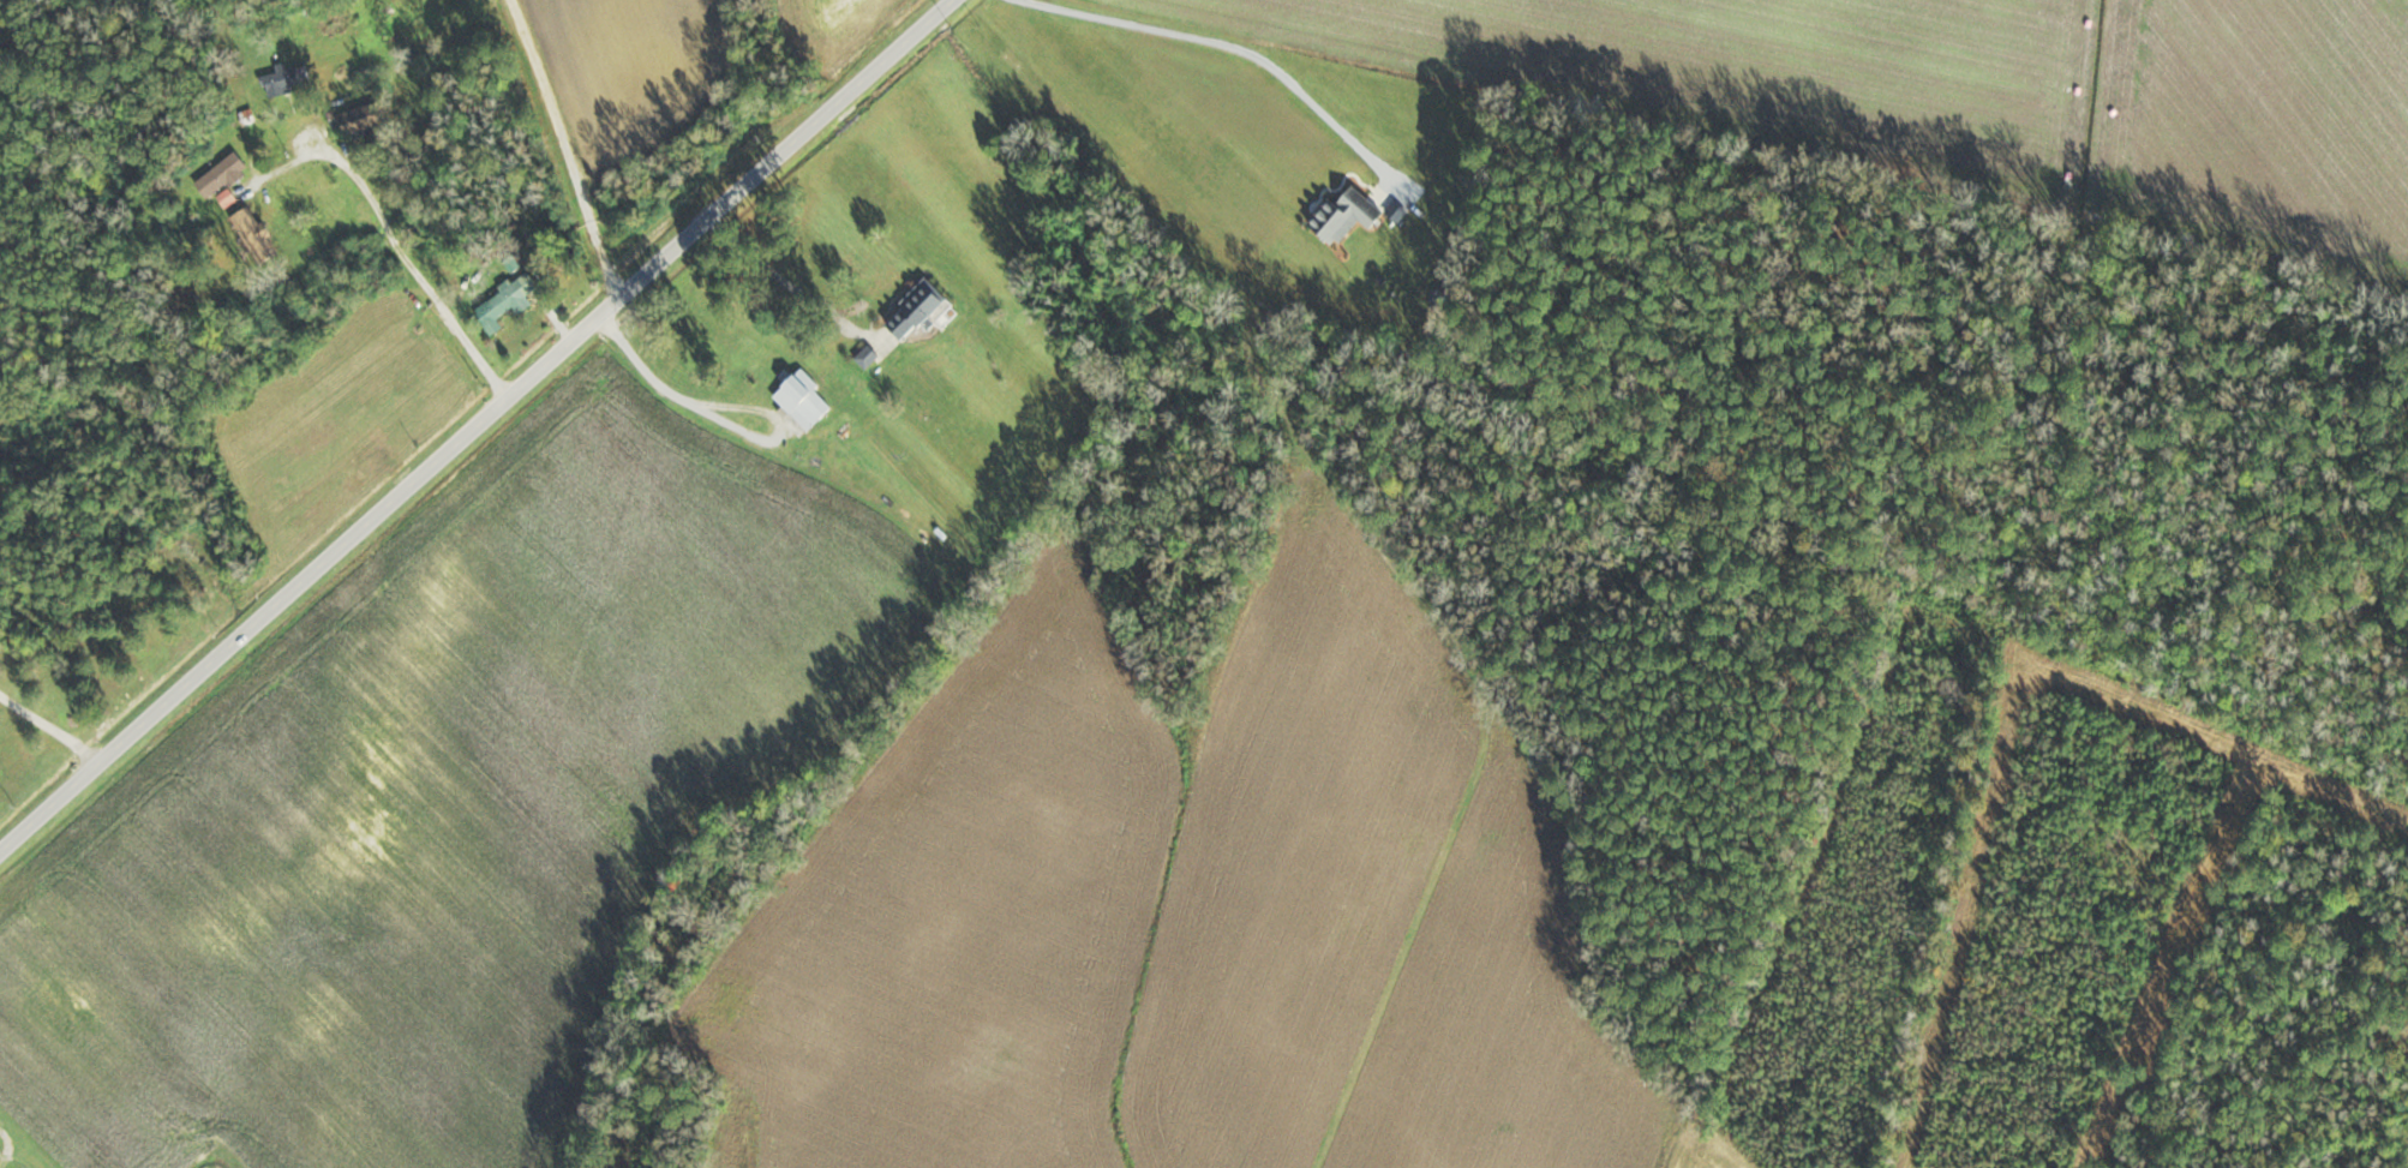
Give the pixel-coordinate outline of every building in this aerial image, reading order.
[(338,112),(344,133),(384,123),(379,102),(338,112)] [(250,169),(237,151),(195,180),(208,198),(250,169)] [(1331,196),(1311,221),(1338,243),(1360,217),(1371,226),(1384,210),(1352,183),(1337,201),(1331,196)] [(540,286),(529,270),(472,305),(490,335),(504,326),(499,317),(516,306),(519,312),(532,305),(526,295),(540,286)] [(885,319),(904,339),(948,295),(929,276),(885,319)] [(835,403),(800,368),(774,393),(809,428),(835,403)]
